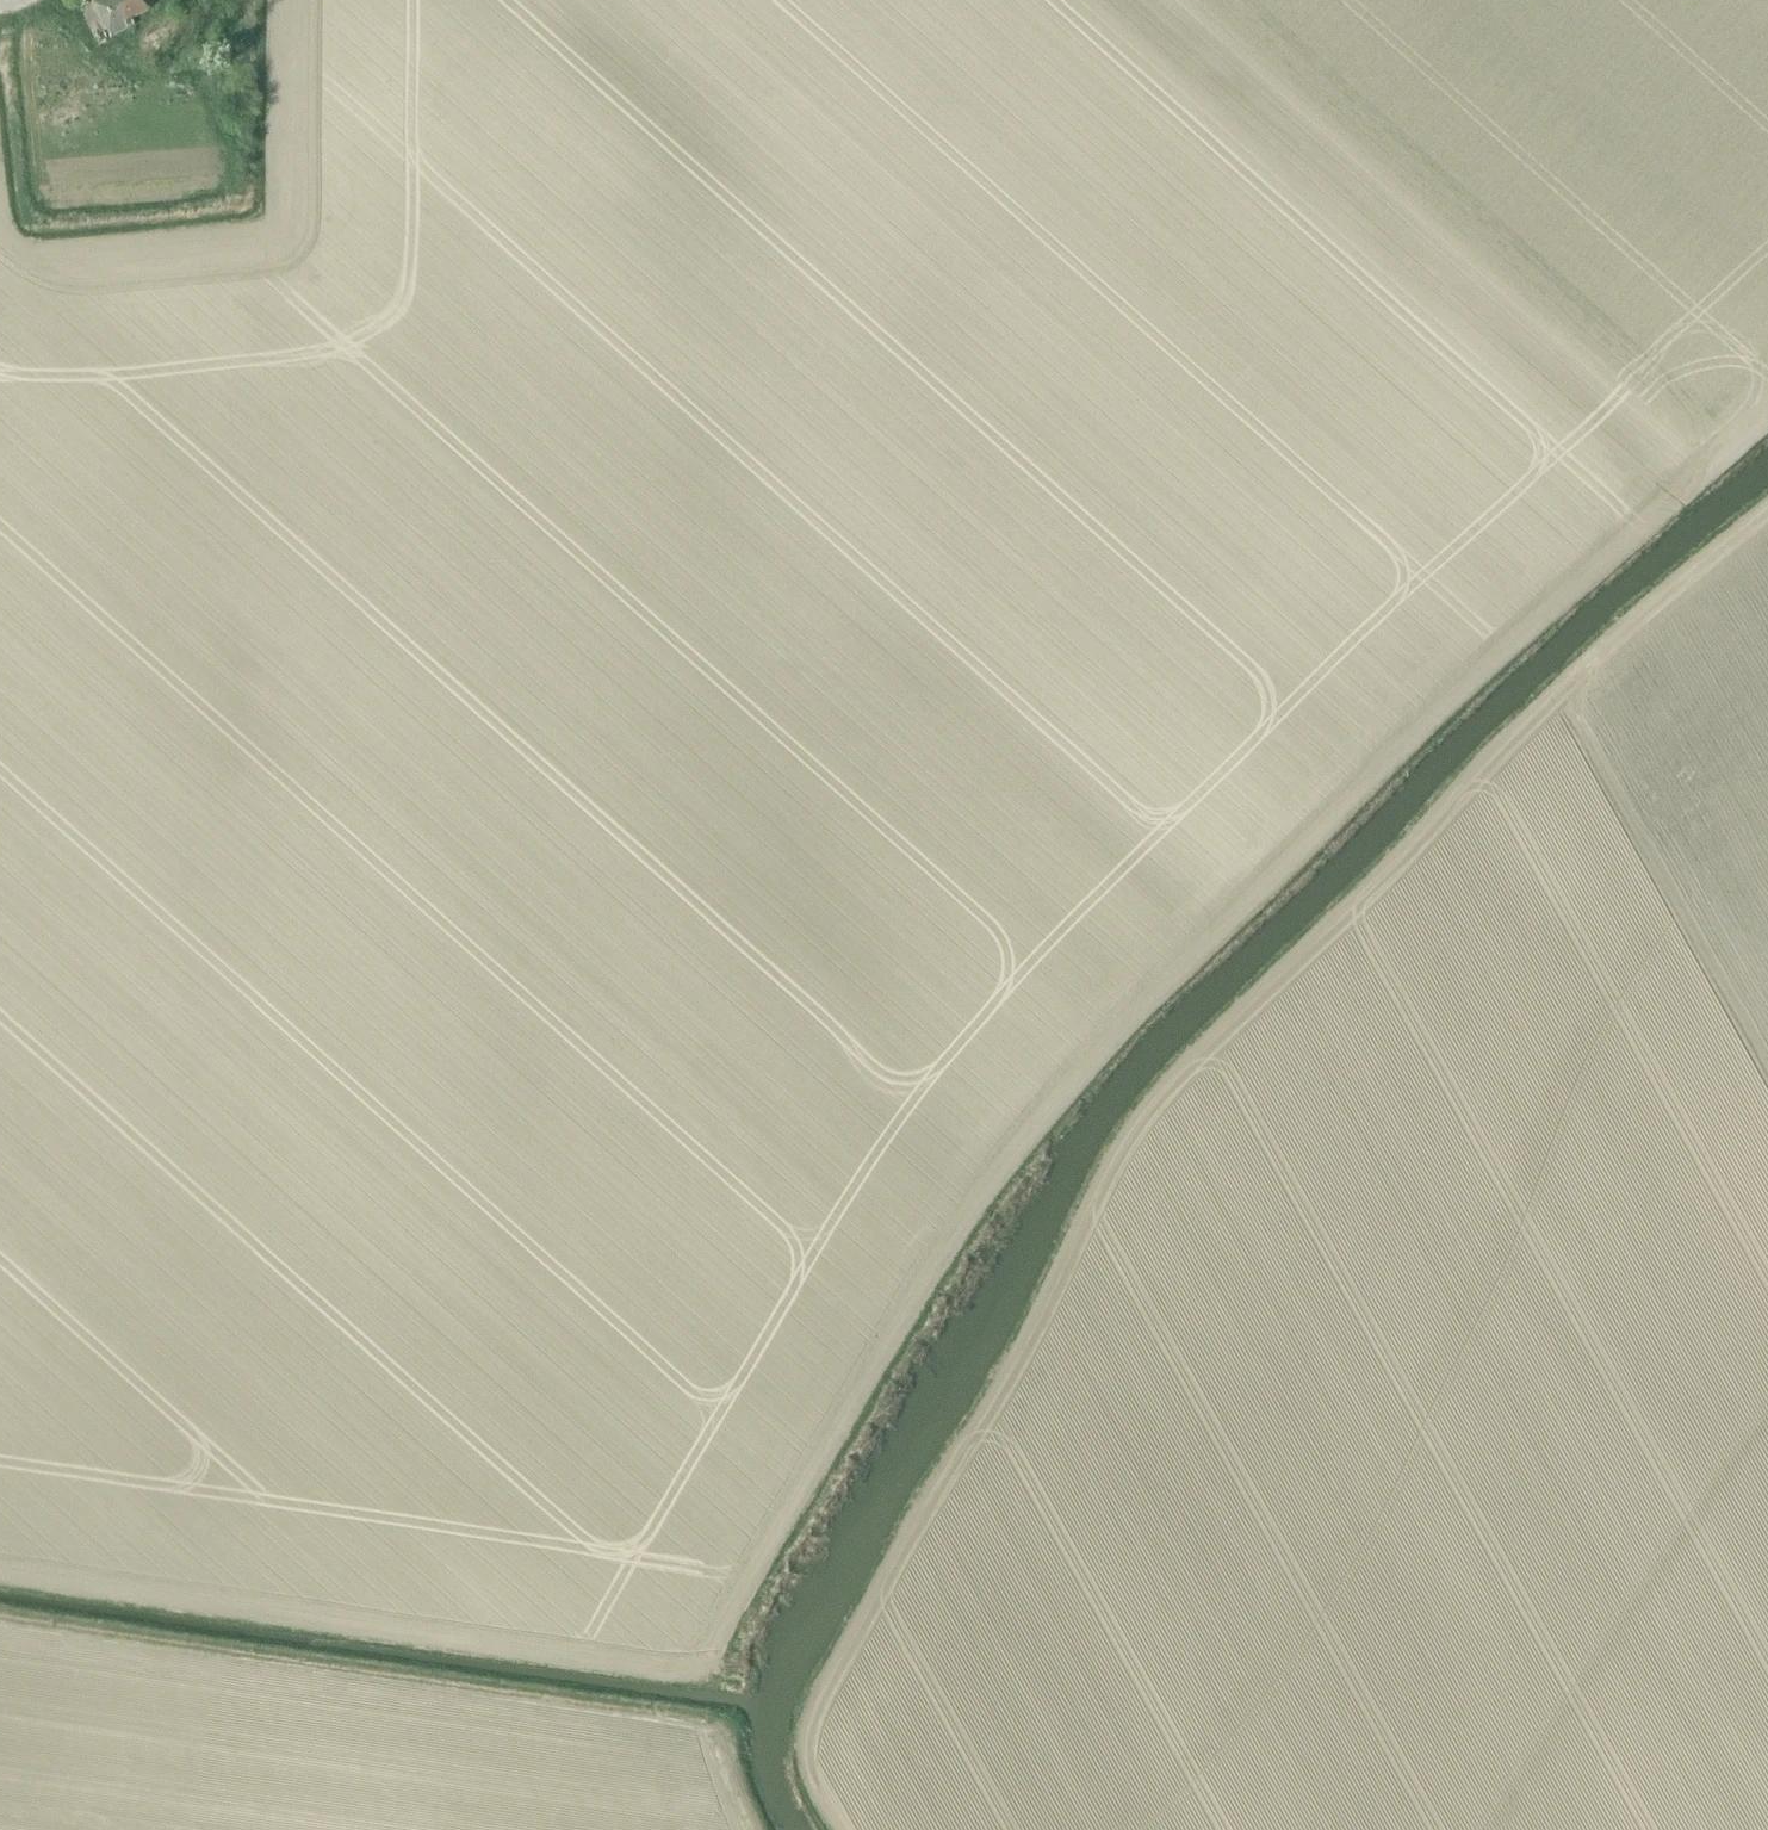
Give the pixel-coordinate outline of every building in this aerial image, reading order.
[(91,3),(110,39),(133,27),(130,21),(147,12),(141,0),(97,0),(91,3)]
